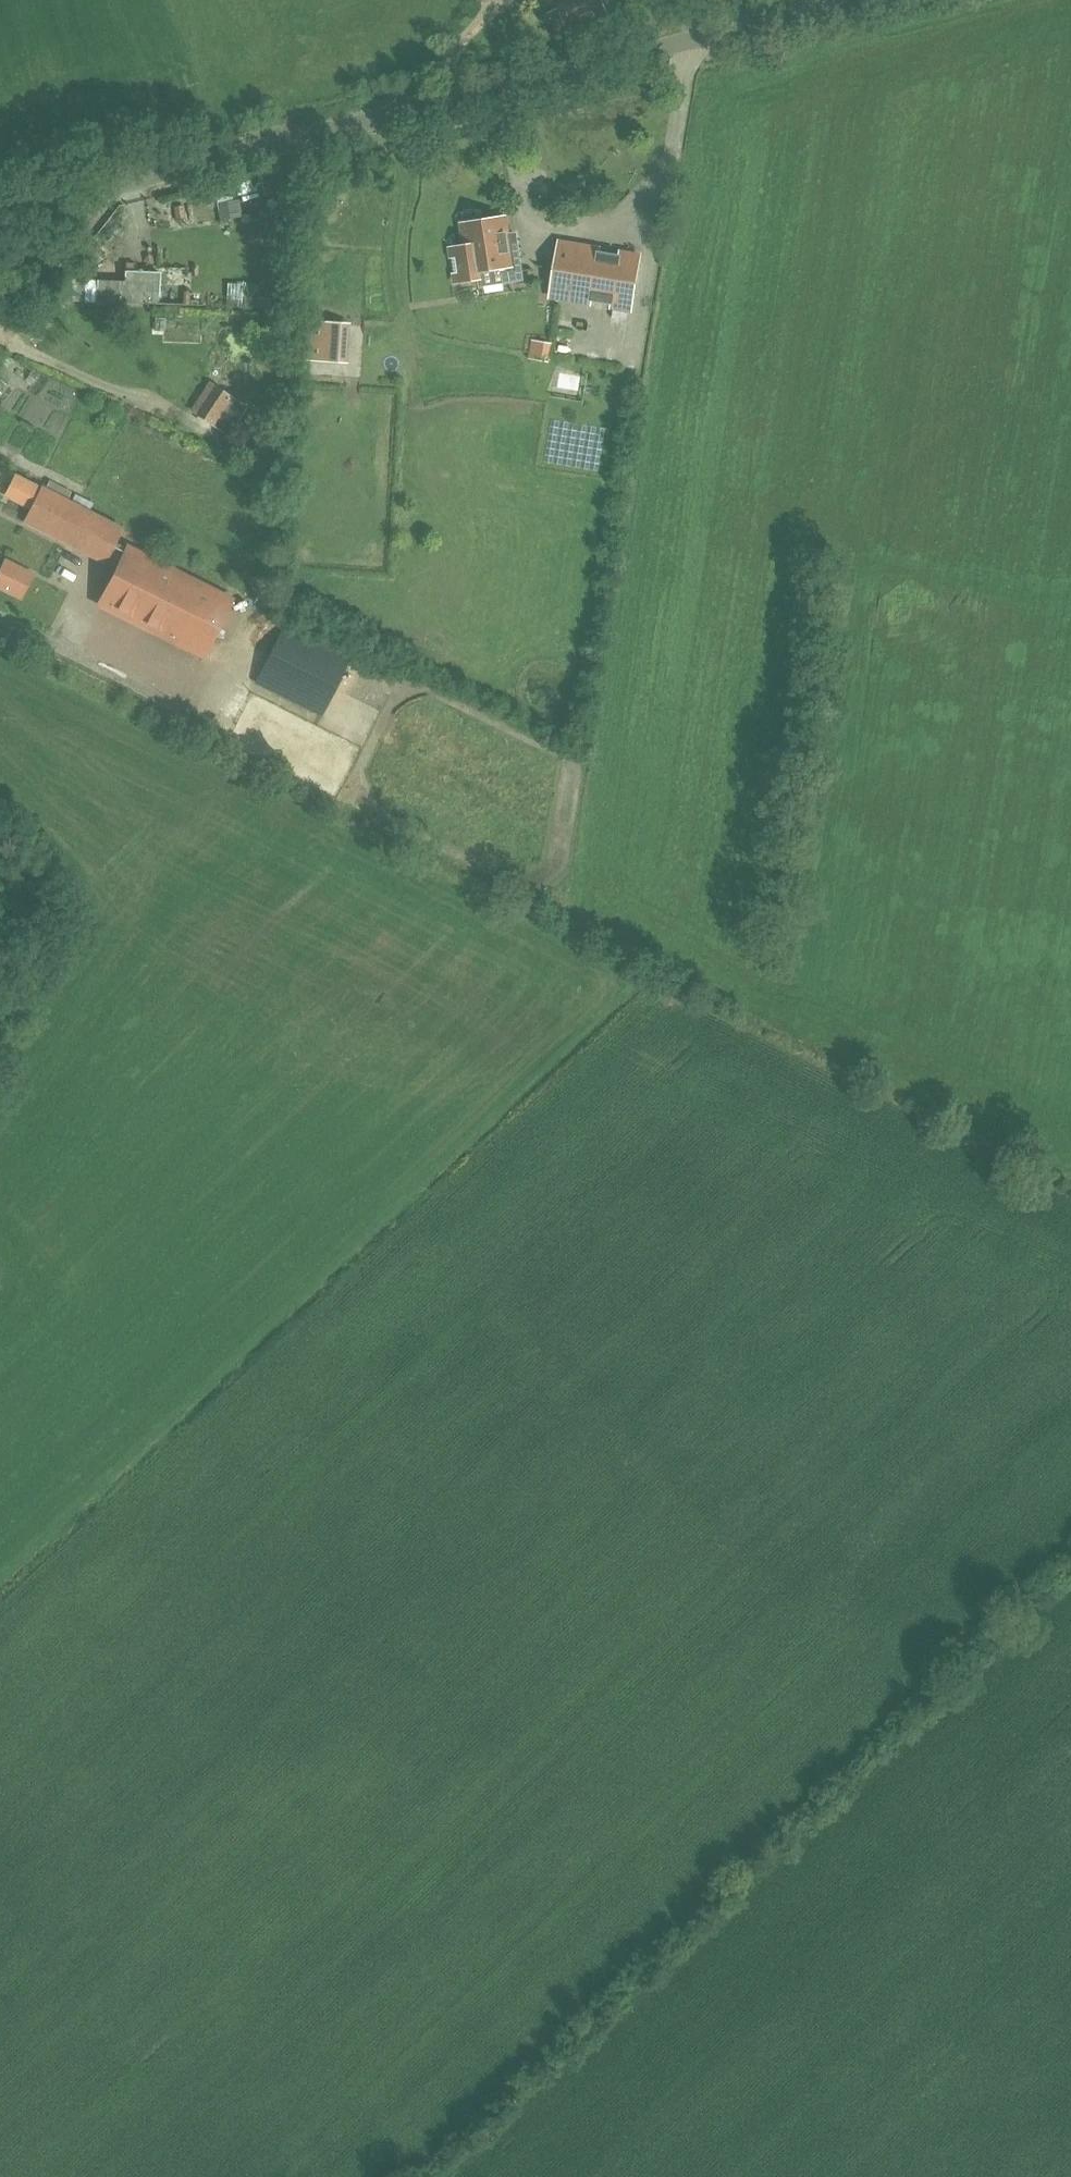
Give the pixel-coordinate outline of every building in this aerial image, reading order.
[(603,2),(590,7),(596,25),(610,20),(606,10),(617,6),(614,0),(602,0),(603,2)] [(549,12),(556,29),(566,25),(559,8),(549,12)] [(271,224),(271,210),(249,210),(249,215),(239,215),(239,224),(271,224)] [(466,246),(451,248),(456,281),(481,277),(480,270),(503,266),(504,274),(522,271),(516,233),(509,234),(506,217),(463,223),(466,246)] [(601,248),(580,245),(560,242),(556,267),(551,296),(592,303),(593,298),(611,301),(610,306),(631,309),(640,255),(619,252),(619,256),(600,253),(601,248)] [(158,304),(160,273),(126,272),(126,282),(99,280),(97,302),(158,304)] [(325,323),(322,359),(340,360),(342,324),(325,323)] [(231,399),(211,385),(194,412),(214,425),(231,399)] [(15,476),(5,494),(32,507),(25,521),(104,562),(107,556),(122,564),(102,604),(200,654),(227,598),(129,549),(126,555),(111,548),(121,529),(42,488),(41,489),(15,476)] [(5,565),(0,576),(0,588),(18,597),(29,576),(5,565)] [(346,659),(285,628),(257,683),(319,714),(346,659)]
